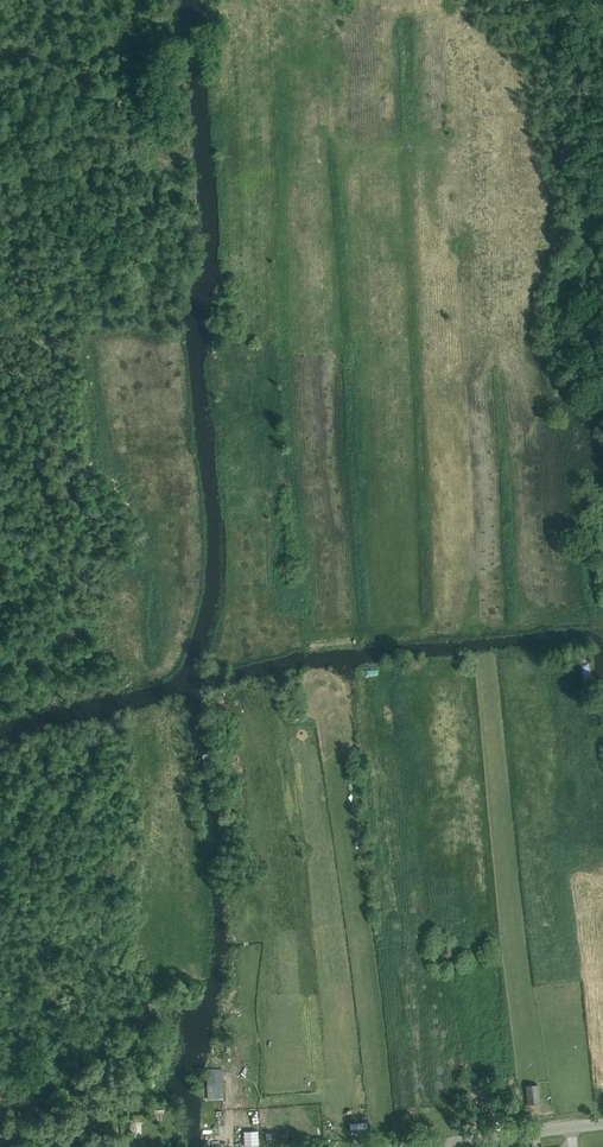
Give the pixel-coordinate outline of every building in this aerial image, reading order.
[(538,1084),(525,1086),(527,1105),(541,1103),(538,1084)]
